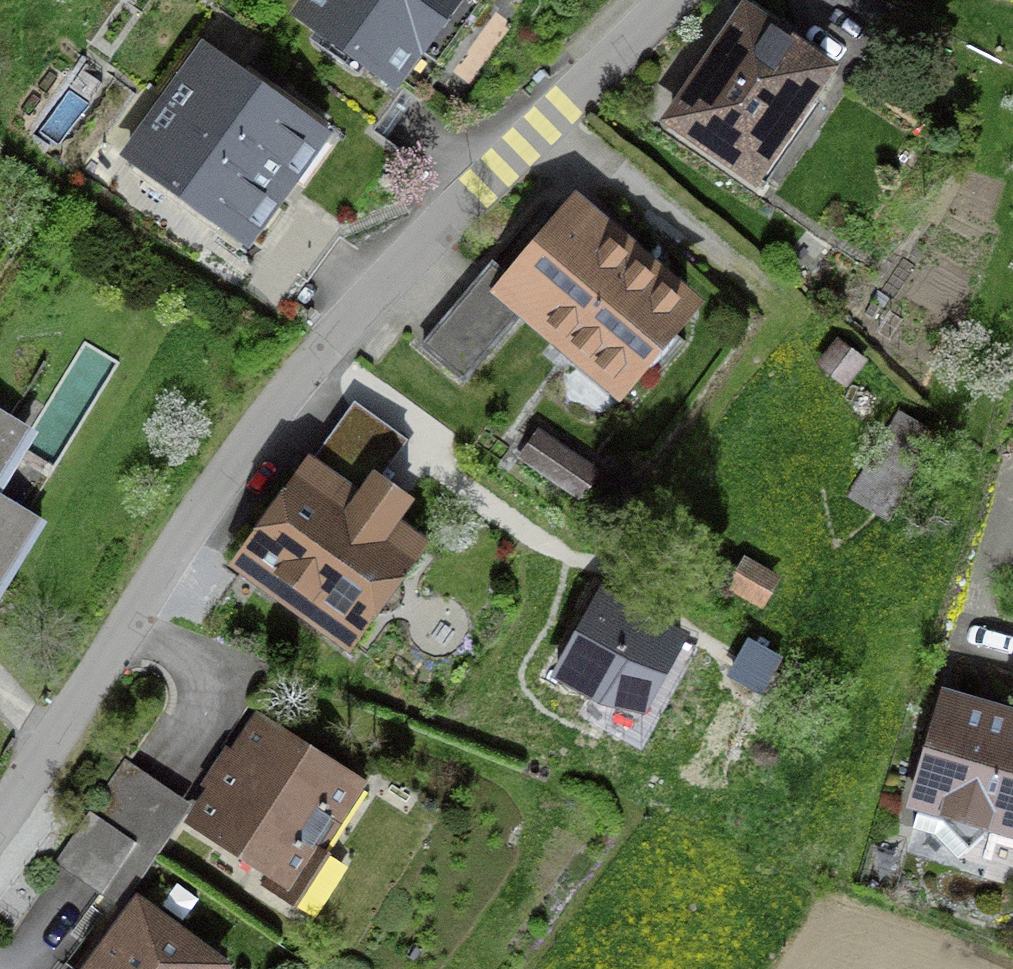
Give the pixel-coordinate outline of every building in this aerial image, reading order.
[(289,14),(408,103),(485,0),(299,0),(289,14)] [(854,78),(749,0),(667,117),(772,188),(854,78)] [(176,102),(299,198),(343,143),(220,46),(176,102)] [(299,198),(176,102),(132,157),(255,253),(299,198)] [(707,296),(586,194),(494,301),(619,402),(707,296)] [(842,341),(823,366),(854,389),(873,365),(842,341)] [(409,445),(359,409),(244,571),(361,654),(435,550),(413,535),(428,514),(383,482),(409,445)] [(0,410),(0,490),(25,449),(36,432),(31,429),(0,410)] [(935,436),(897,414),(848,496),(886,519),(935,436)] [(544,433),(524,462),(576,498),(596,469),(544,433)] [(46,523),(0,495),(0,598),(46,523)] [(785,580),(752,561),(734,592),(767,611),(785,580)] [(690,636),(600,587),(551,676),(601,703),(649,711),(690,636)] [(952,696),(917,811),(1012,841),(1012,714),(952,696)] [(381,789),(273,722),(198,832),(300,897),(381,789)] [(191,809),(126,765),(97,808),(161,852),(191,809)] [(139,849),(92,816),(60,863),(107,895),(139,849)] [(138,900),(89,968),(236,968),(138,900)]
